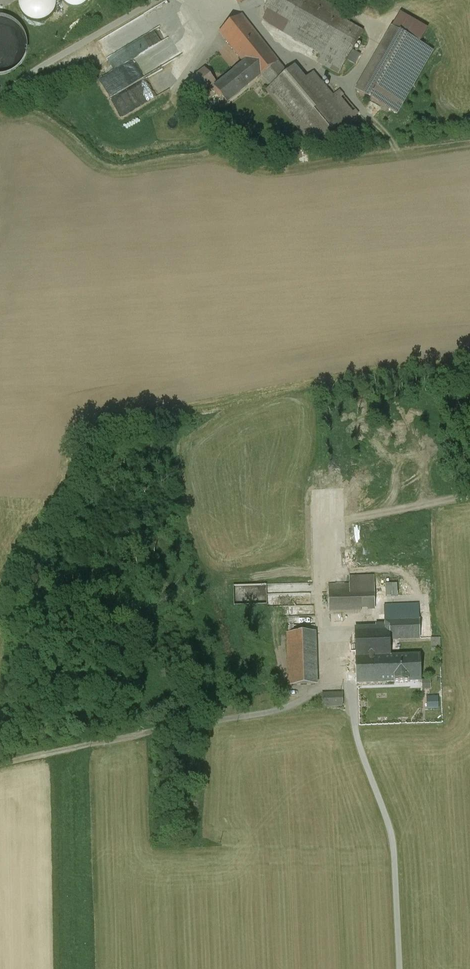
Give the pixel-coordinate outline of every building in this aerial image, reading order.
[(20,6),(22,12),(26,17),(31,21),(37,22),(44,21),(49,18),(53,13),(56,7),(56,1),(56,0),(20,0),(20,6)] [(64,3),(67,6),(72,8),(76,9),(81,8),(85,5),(88,2),(89,0),(63,0),(64,3)] [(307,0),(270,0),(265,8),(290,22),(279,40),(339,74),(364,32),(307,0)] [(219,32),(245,65),(258,79),(263,75),(273,86),(267,90),(297,126),(332,97),(314,73),(305,79),(294,67),(287,73),(242,15),(219,32)] [(400,15),(392,29),(419,44),(427,30),(400,15)] [(15,72),(28,51),(26,29),(6,16),(0,16),(0,73),(15,72)] [(155,29),(124,46),(116,31),(97,41),(113,69),(162,42),(155,29)] [(419,44),(392,29),(357,92),(396,113),(431,50),(419,44)] [(354,49),(348,58),(356,63),(362,54),(354,49)] [(229,101),(258,79),(245,65),(217,87),(229,101)] [(214,82),(203,70),(183,87),(194,100),(214,82)] [(350,584),(329,584),(330,613),(376,611),(375,575),(350,576),(350,584)] [(399,595),(399,583),(387,582),(387,595),(399,595)] [(354,626),(355,656),(392,654),(391,639),(419,638),(418,602),(383,603),(384,622),(374,622),(375,625),(354,626)] [(286,633),(287,686),(318,685),(317,632),(286,633)] [(433,646),(442,645),(442,637),(432,637),(433,646)] [(392,654),(355,656),(357,687),(420,684),(420,680),(419,653),(392,654)] [(430,679),(420,680),(420,684),(421,690),(431,689),(430,679)] [(341,690),(321,691),(321,708),(342,707),(341,690)]
